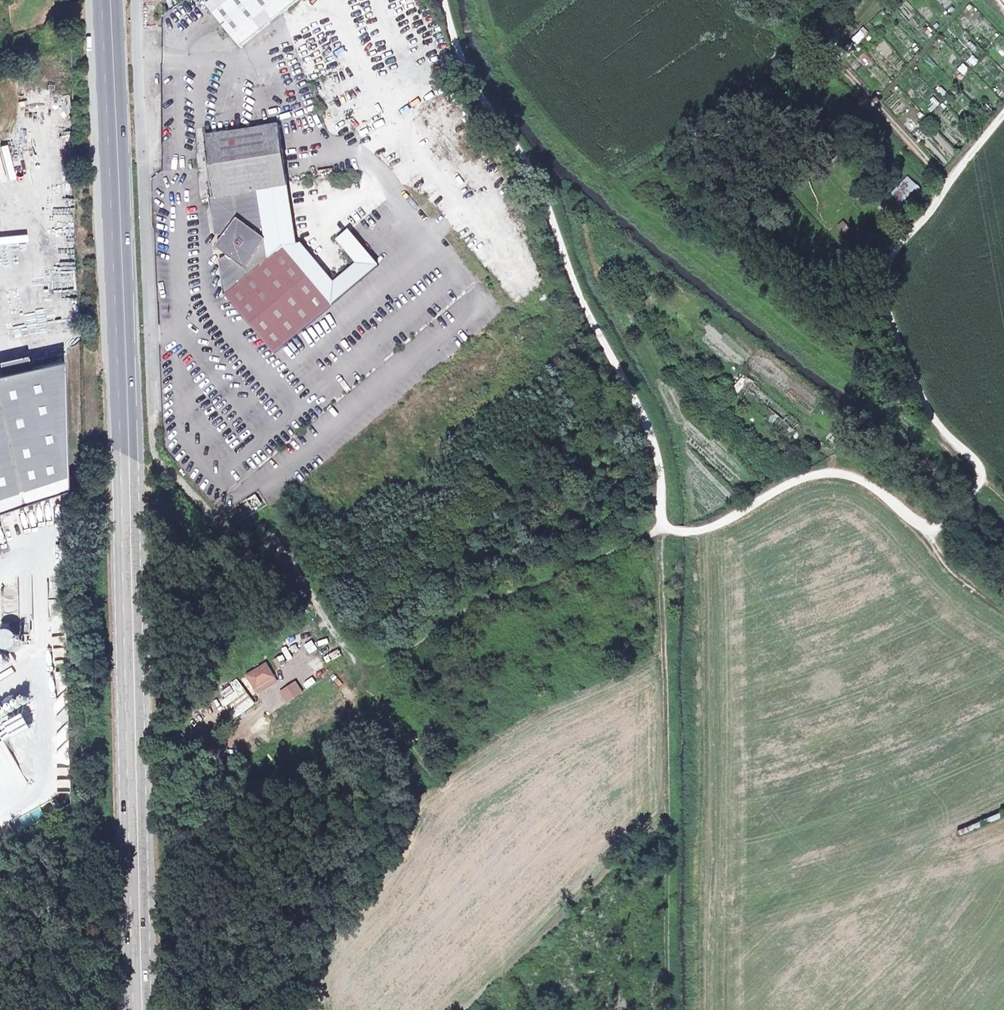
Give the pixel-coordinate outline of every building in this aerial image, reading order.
[(237,53),(301,0),(215,0),(204,9),(237,53)] [(864,48),(873,34),(860,26),(852,40),(864,48)] [(851,40),(843,48),(850,55),(858,47),(851,40)] [(957,68),(962,75),(969,69),(963,63),(957,68)] [(907,94),(913,87),(905,81),(899,88),(907,94)] [(279,359),(337,310),(287,252),(301,251),(285,132),(210,142),(219,203),(215,204),(220,240),(222,240),(225,240),(226,241),(228,242),(229,243),(230,244),(232,246),(233,247),(233,248),(234,250),(234,251),(234,253),(234,254),(234,256),(233,257),(233,258),(232,260),(230,262),(229,263),(228,263),(226,264),(225,265),(224,265),(229,301),(279,359)] [(906,175),(880,205),(896,219),(922,189),(906,175)] [(287,252),(337,310),(383,270),(354,235),(342,245),(361,268),(339,288),(307,250),(301,251),(287,252)] [(221,253),(232,260),(233,258),(233,257),(234,256),(234,254),(234,253),(234,251),(234,250),(233,248),(233,247),(232,246),(230,244),(229,243),(221,253)] [(64,489),(61,360),(0,374),(0,510),(64,489)] [(31,573),(0,574),(1,588),(0,588),(0,621),(19,621),(19,634),(31,634),(31,573)] [(10,624),(2,626),(3,633),(11,631),(10,624)] [(16,661),(12,654),(10,656),(8,652),(10,653),(15,652),(19,649),(21,646),(21,641),(19,637),(16,634),(12,633),(7,634),(3,637),(2,640),(2,642),(0,643),(0,671),(16,661)] [(336,669),(346,662),(342,656),(332,663),(336,669)] [(313,660),(320,672),(325,670),(318,657),(313,660)] [(244,674),(256,694),(277,680),(265,661),(244,674)] [(220,691),(224,697),(220,700),(233,719),(254,704),(236,679),(220,691)] [(285,703),(302,693),(295,680),(278,691),(285,703)] [(7,726),(10,731),(13,737),(15,740),(32,730),(25,717),(7,726)] [(13,737),(10,731),(0,736),(0,745),(13,737)] [(39,807),(41,815),(53,811),(50,803),(39,807)] [(27,825),(30,817),(22,814),(19,822),(27,825)]
